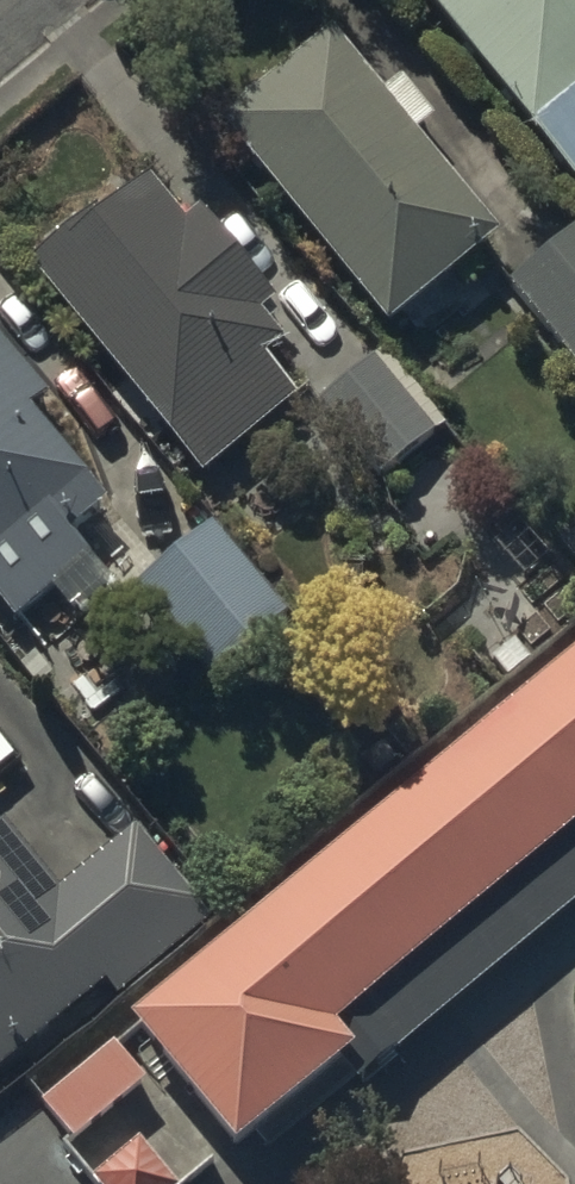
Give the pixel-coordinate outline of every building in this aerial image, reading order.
[(574,168),(574,0),(436,0),(574,168)] [(325,21),(218,106),(386,312),(498,221),(418,123),(432,112),(398,70),(378,86),(325,21)] [(138,158),(25,252),(202,464),(296,386),(262,346),(280,331),(256,302),(272,289),(199,200),(184,213),(138,158)] [(504,275),(574,359),(574,219),(504,275)] [(15,610),(53,578),(73,603),(99,581),(79,557),(88,550),(66,523),(103,492),(28,403),(49,386),(0,327),(0,591),(15,610)] [(316,396),(379,471),(433,425),(369,351),(316,396)] [(215,513),(134,579),(206,666),(286,600),(215,513)] [(234,1130),(353,1033),(335,1009),(574,811),(574,639),(127,1005),(234,1130)] [(12,750),(0,735),(0,760),(12,750)] [(104,972),(119,990),(211,915),(133,820),(57,882),(2,815),(0,817),(0,1056),(104,972)] [(42,1096),(72,1132),(144,1073),(113,1037),(42,1096)] [(0,1131),(0,1183),(44,1183),(0,1131)] [(93,1172),(103,1183),(169,1183),(176,1178),(141,1134),(93,1172)]
